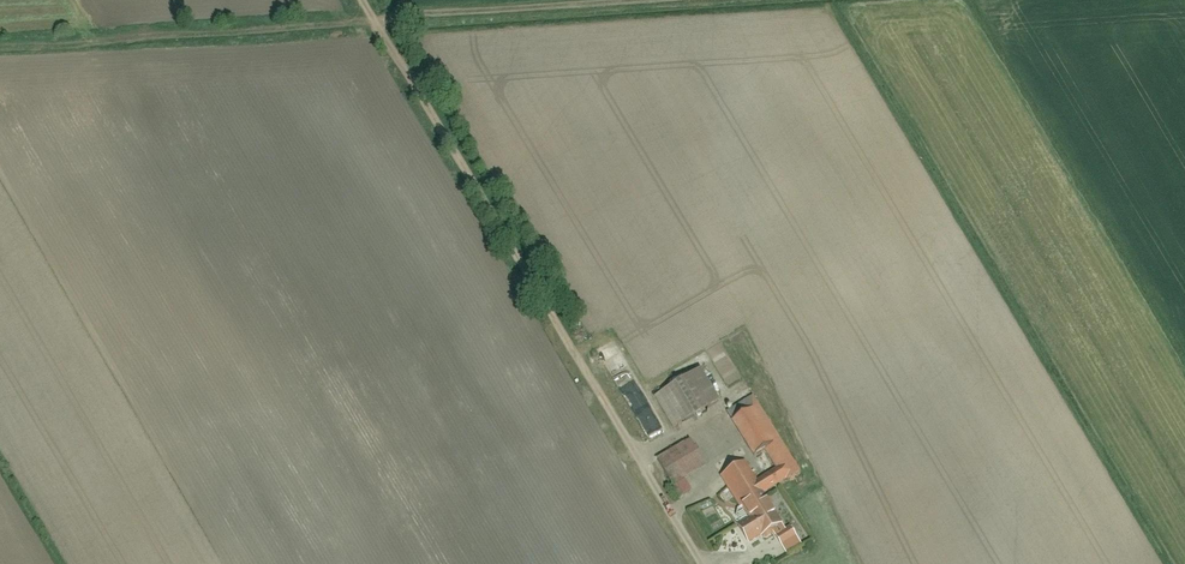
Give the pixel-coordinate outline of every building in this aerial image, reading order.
[(652,396),(672,428),(715,402),(696,370),(652,396)] [(753,456),(763,449),(773,465),(755,476),(746,461),(720,477),(747,519),(735,527),(748,548),(785,524),(764,492),(783,480),(785,483),(803,472),(755,396),(727,415),(753,456)] [(689,441),(655,461),(670,487),(705,467),(689,441)] [(777,537),(784,548),(798,540),(791,529),(777,537)]
